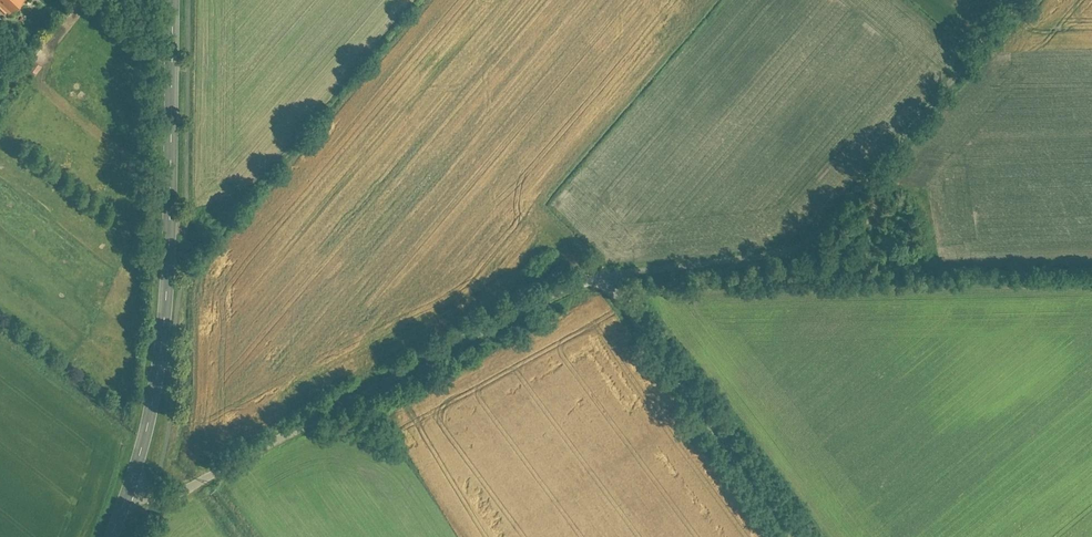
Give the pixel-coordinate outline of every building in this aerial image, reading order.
[(10,12),(20,0),(0,0),(0,3),(10,12)] [(34,60),(28,67),(36,73),(42,65),(34,60)]
